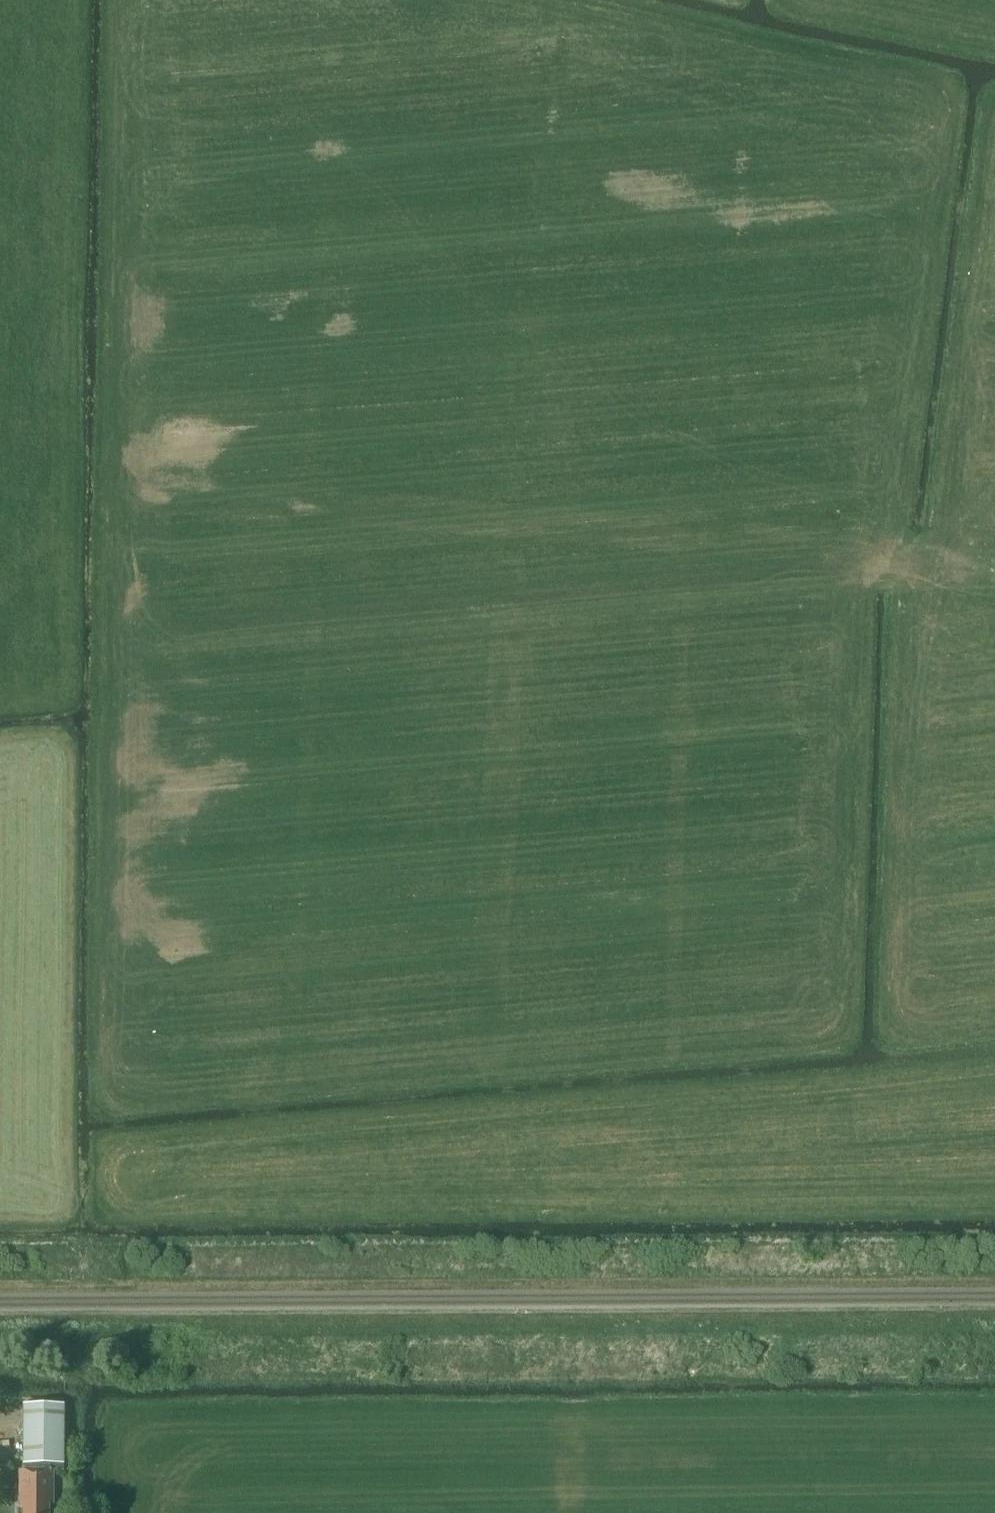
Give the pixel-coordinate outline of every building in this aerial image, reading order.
[(26,1471),(20,1471),(20,1508),(24,1508),(24,1512),(48,1512),(48,1504),(52,1504),(52,1471),(65,1471),(65,1405),(23,1405),(23,1465),(26,1465),(26,1471)]
